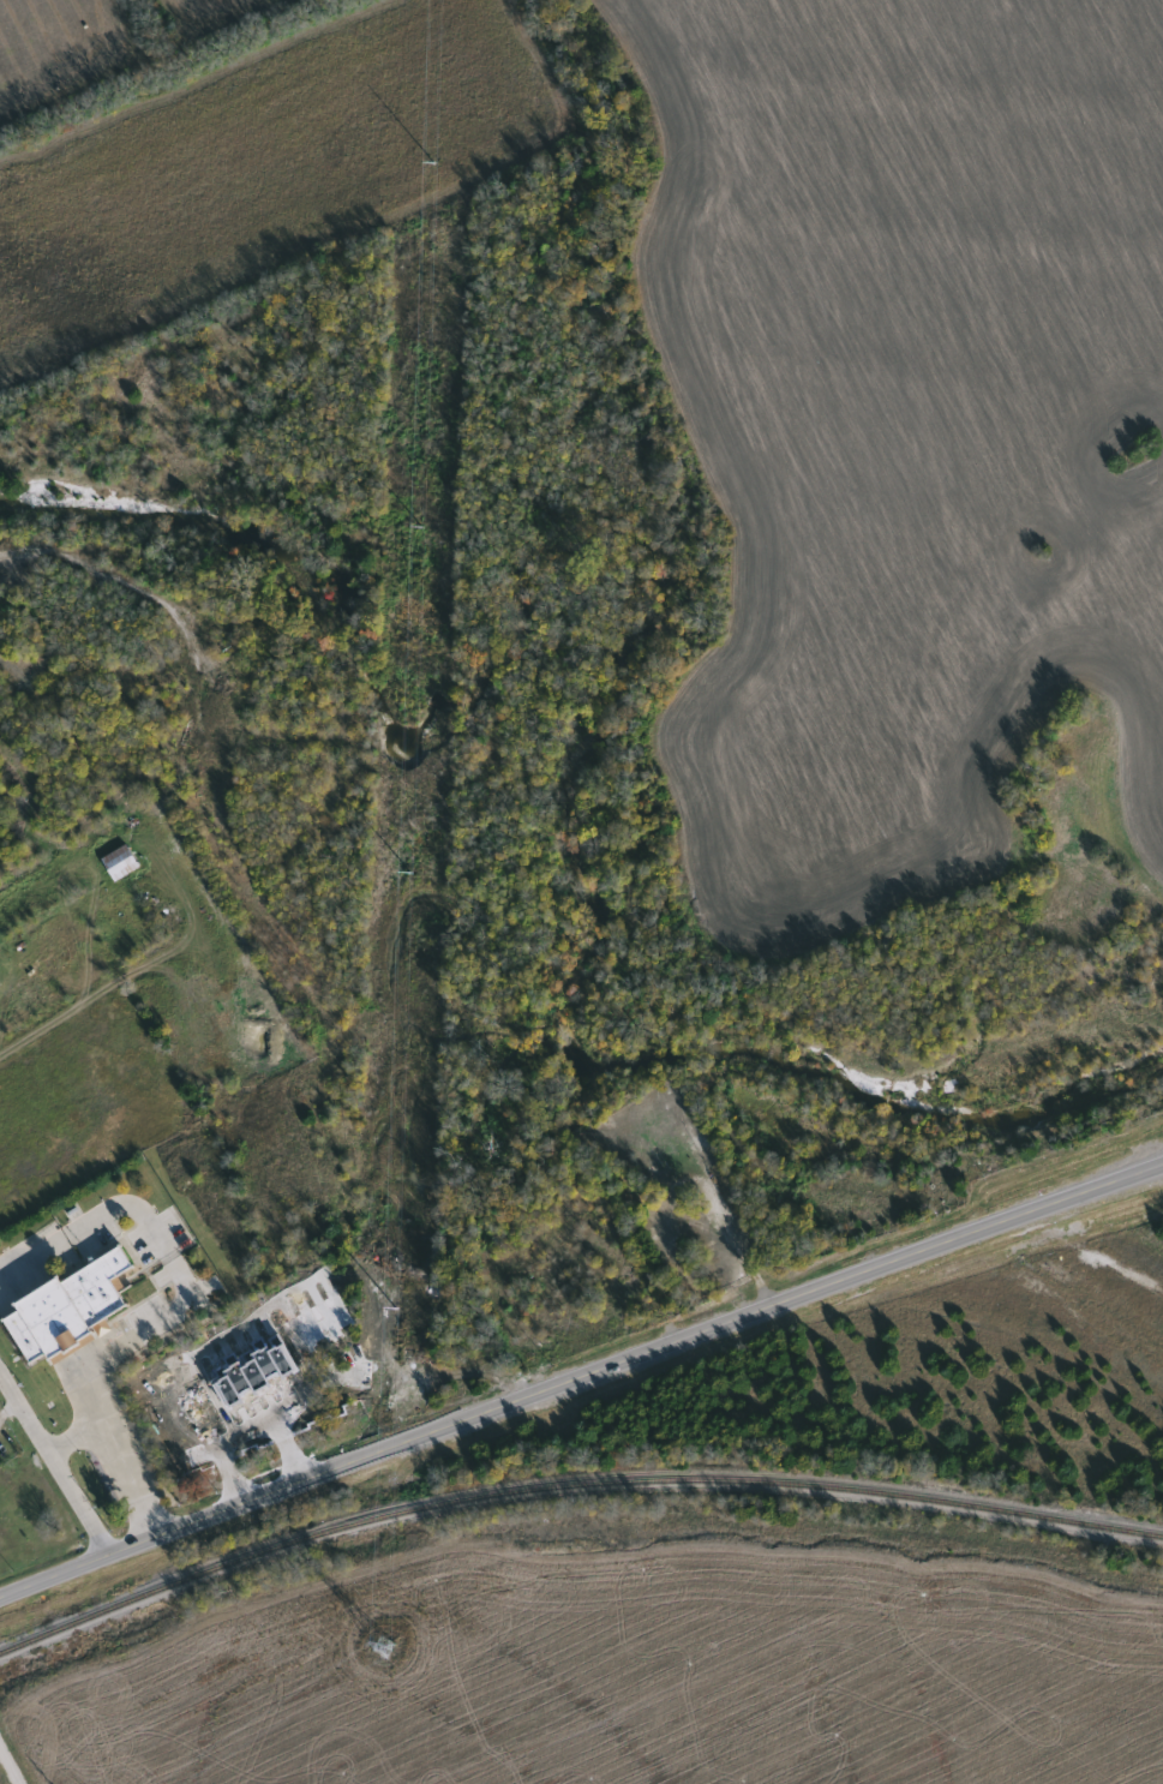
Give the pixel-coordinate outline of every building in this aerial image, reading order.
[(102,858),(127,844),(140,868),(115,882),(102,858)] [(122,1244),(67,1277),(65,1274),(19,1303),(23,1307),(5,1318),(31,1361),(47,1352),(52,1359),(68,1349),(71,1353),(88,1342),(85,1339),(96,1331),(100,1335),(113,1327),(107,1318),(131,1304),(114,1277),(136,1264),(122,1244)]
